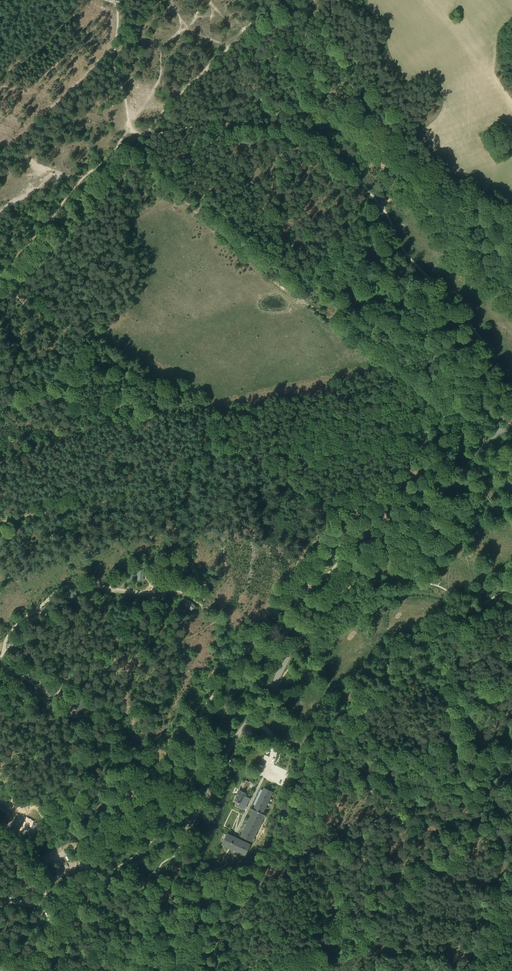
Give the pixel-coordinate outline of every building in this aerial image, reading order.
[(66,601),(77,597),(75,591),(64,595),(66,601)] [(188,599),(183,604),(191,611),(196,606),(188,599)] [(50,683),(44,688),(50,694),(56,689),(50,683)] [(23,690),(31,694),(33,688),(25,685),(23,690)] [(65,701),(68,695),(59,692),(57,698),(65,701)] [(48,700),(46,706),(54,709),(56,703),(48,700)] [(75,704),(80,711),(85,707),(80,700),(75,704)] [(100,726),(106,720),(102,715),(96,721),(100,726)] [(246,780),(242,788),(247,790),(251,782),(246,780)] [(246,826),(244,830),(241,834),(250,839),(253,835),(255,831),(257,827),(259,823),(261,819),(263,815),(264,815),(266,812),(263,810),(265,806),(267,802),(270,798),(272,794),(271,794),(271,792),(265,789),(264,790),(261,793),(259,797),(257,802),(255,806),(252,804),(250,808),(254,810),(252,814),(250,818),(248,822),(246,826)] [(235,800),(236,801),(238,801),(236,804),(244,808),(246,804),(248,801),(247,800),(248,798),(244,796),(246,793),(240,790),(239,790),(235,800)] [(26,835),(29,836),(35,825),(32,824),(31,826),(29,825),(23,836),(25,837),(26,835)] [(235,838),(233,837),(228,834),(228,835),(226,835),(223,841),(224,842),(224,843),(228,845),(230,846),(231,847),(235,849),(239,851),(243,853),(248,845),(244,843),(240,841),(237,839),(235,838)]
